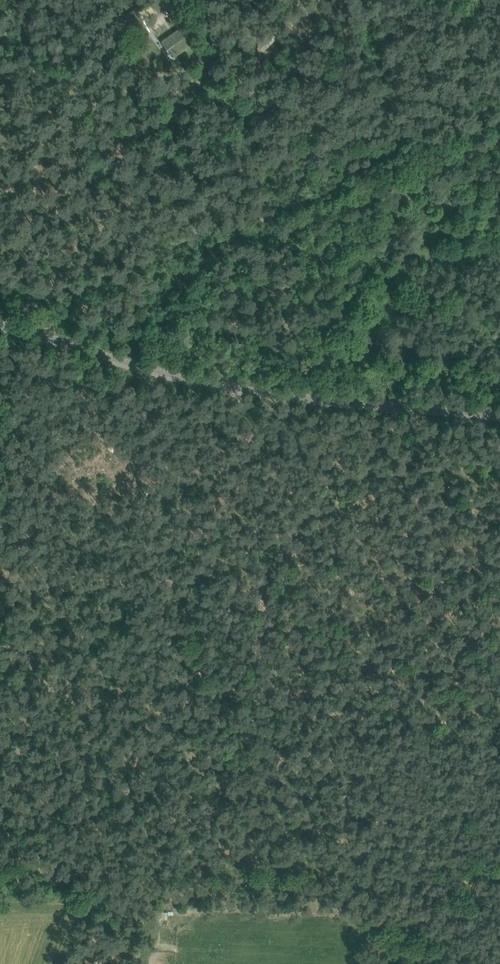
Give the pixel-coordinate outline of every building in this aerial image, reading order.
[(190,44),(180,30),(163,42),(173,56),(190,44)] [(268,47),(277,38),(270,31),(261,41),(257,45),(259,46),(257,48),(259,51),(262,49),(264,51),(268,47)] [(212,90),(218,75),(209,71),(203,87),(212,90)]
